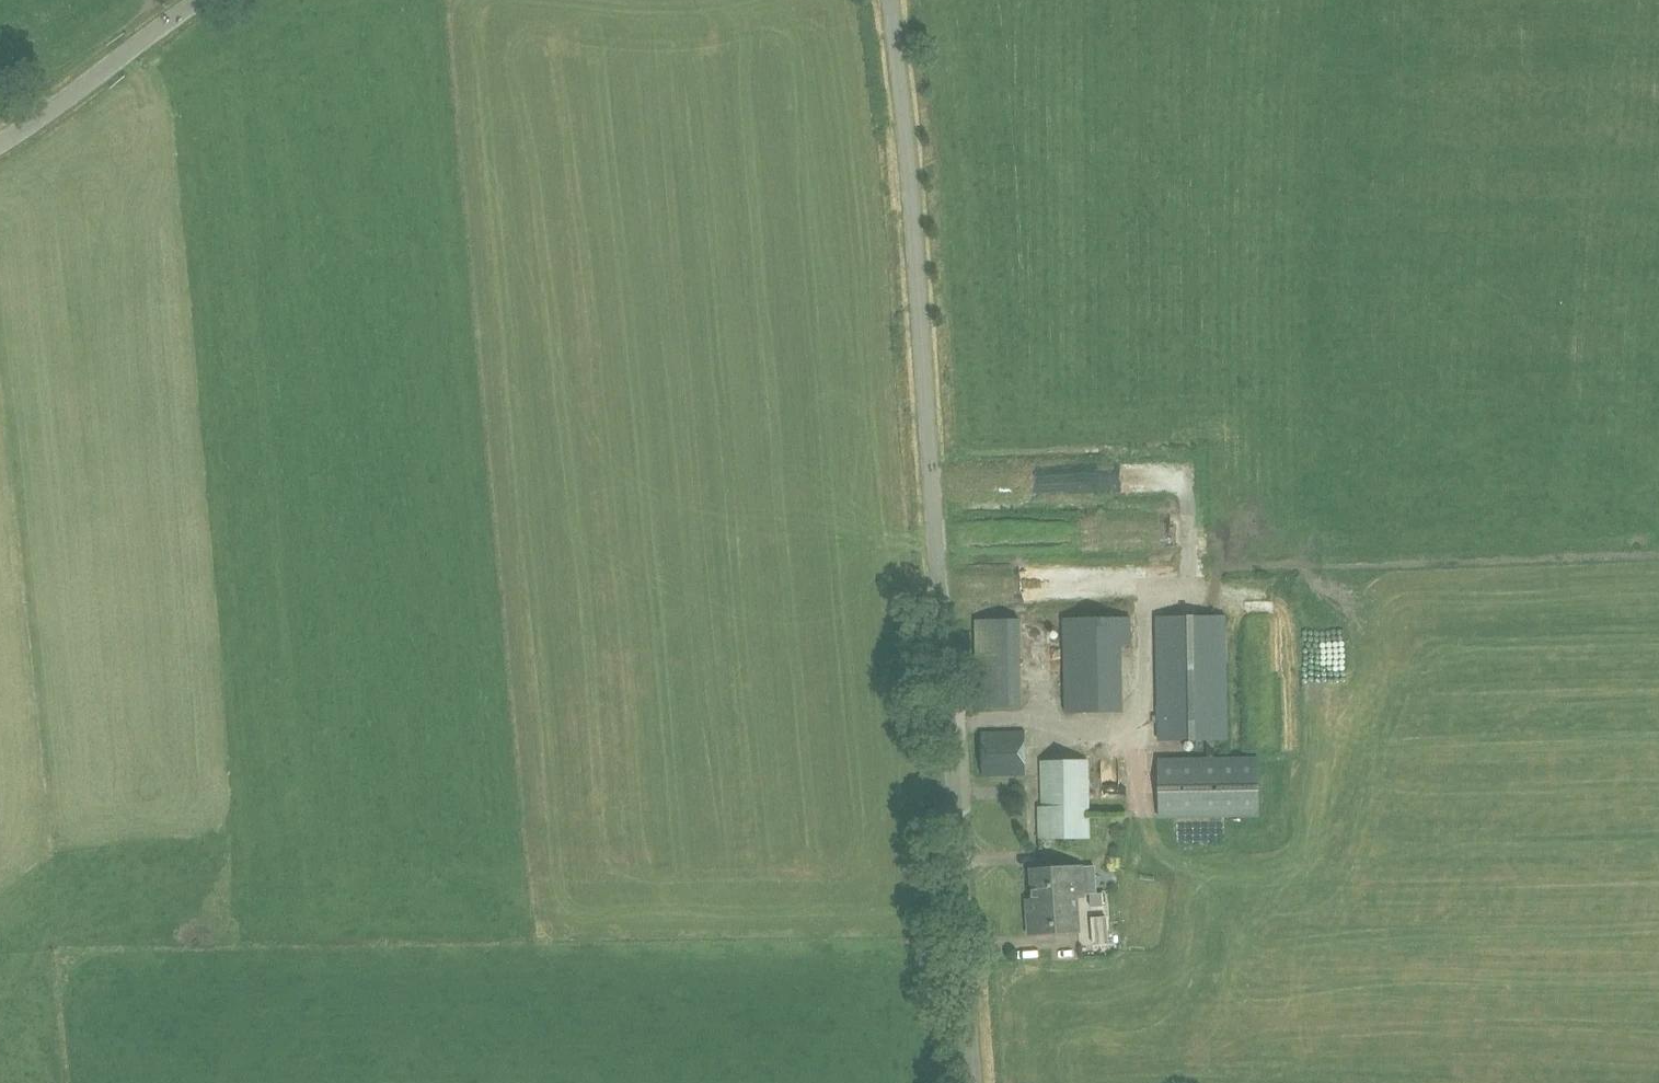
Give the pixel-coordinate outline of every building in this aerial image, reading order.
[(1063,617),(1063,643),(1130,642),(1130,616),(1063,617)] [(1214,757),(1214,738),(1226,738),(1224,617),(1156,618),(1158,739),(1206,738),(1206,757),(1158,758),(1159,817),(1258,815),(1257,756),(1214,757)] [(982,775),(1026,774),(1025,730),(981,731),(982,775)] [(1038,838),(1088,837),(1087,759),(1040,760),(1041,805),(1038,805),(1038,838)] [(1029,933),(1078,931),(1075,866),(1032,868),(1035,911),(1028,911),(1029,933)] [(1103,893),(1091,894),(1092,908),(1104,908),(1103,893)] [(1092,918),(1094,945),(1110,944),(1108,917),(1092,918)]
